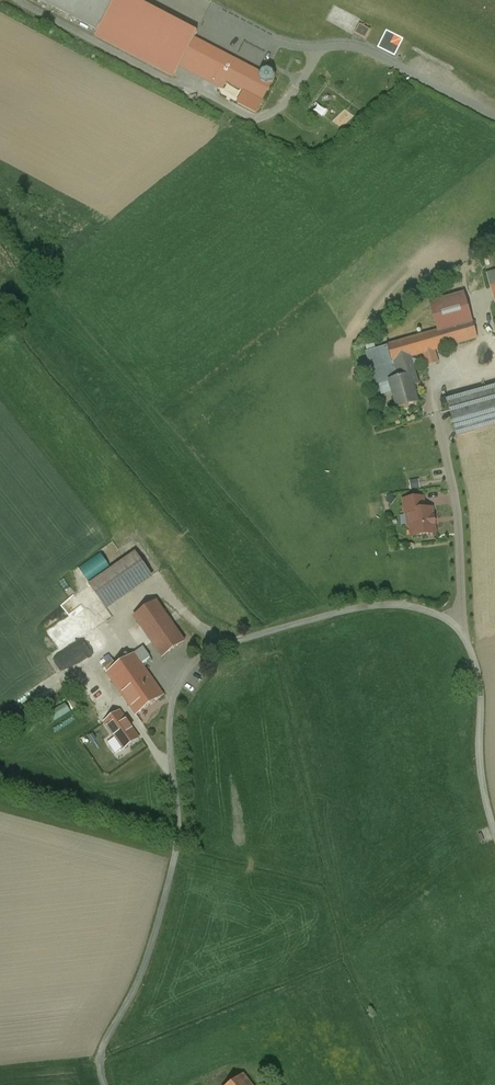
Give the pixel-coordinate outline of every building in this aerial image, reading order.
[(98,31),(102,22),(114,0),(38,0),(98,31)] [(194,39),(197,33),(186,27),(133,0),(114,0),(102,22),(180,62),(180,63),(181,63),(182,60),(194,39)] [(225,82),(182,60),(181,63),(180,63),(180,62),(102,22),(98,31),(95,37),(172,77),(172,78),(173,78),(179,67),(222,90),(226,83),(225,82)] [(369,38),(374,28),(362,22),(358,32),(369,38)] [(194,39),(182,60),(225,82),(226,83),(226,82),(244,91),(244,92),(262,101),(271,84),(272,84),(275,78),(273,73),(267,70),(262,72),(261,74),(255,70),(254,71),(237,62),(237,61),(236,61),(194,39)] [(486,274),(494,303),(494,272),(486,274)] [(439,331),(471,321),(463,295),(431,304),(439,331)] [(392,363),(393,362),(409,358),(476,338),(471,321),(439,331),(387,346),(388,346),(392,363)] [(398,378),(393,362),(392,363),(388,346),(367,352),(376,385),(389,382),(389,381),(398,378)] [(409,358),(393,362),(398,378),(389,381),(389,382),(398,410),(417,404),(412,386),(417,384),(409,358)] [(446,401),(457,437),(494,426),(494,387),(446,401)] [(414,490),(423,488),(421,478),(412,480),(414,490)] [(405,514),(410,514),(410,513),(425,511),(423,499),(403,501),(405,514)] [(425,511),(410,513),(410,514),(412,526),(411,526),(412,537),(435,534),(434,525),(435,525),(434,518),(433,518),(431,510),(425,511)] [(151,576),(135,553),(89,585),(105,608),(151,576)] [(184,642),(156,601),(134,616),(163,657),(184,642)] [(65,670),(85,657),(78,646),(71,651),(73,653),(59,662),(65,670)] [(143,648),(135,654),(144,668),(153,661),(143,648)] [(135,654),(134,654),(107,673),(137,715),(164,696),(144,668),(135,654)] [(138,738),(120,713),(106,723),(124,748),(138,738)] [(124,748),(106,723),(98,729),(116,754),(124,748)] [(243,1074),(228,1084),(251,1084),(243,1074)]
